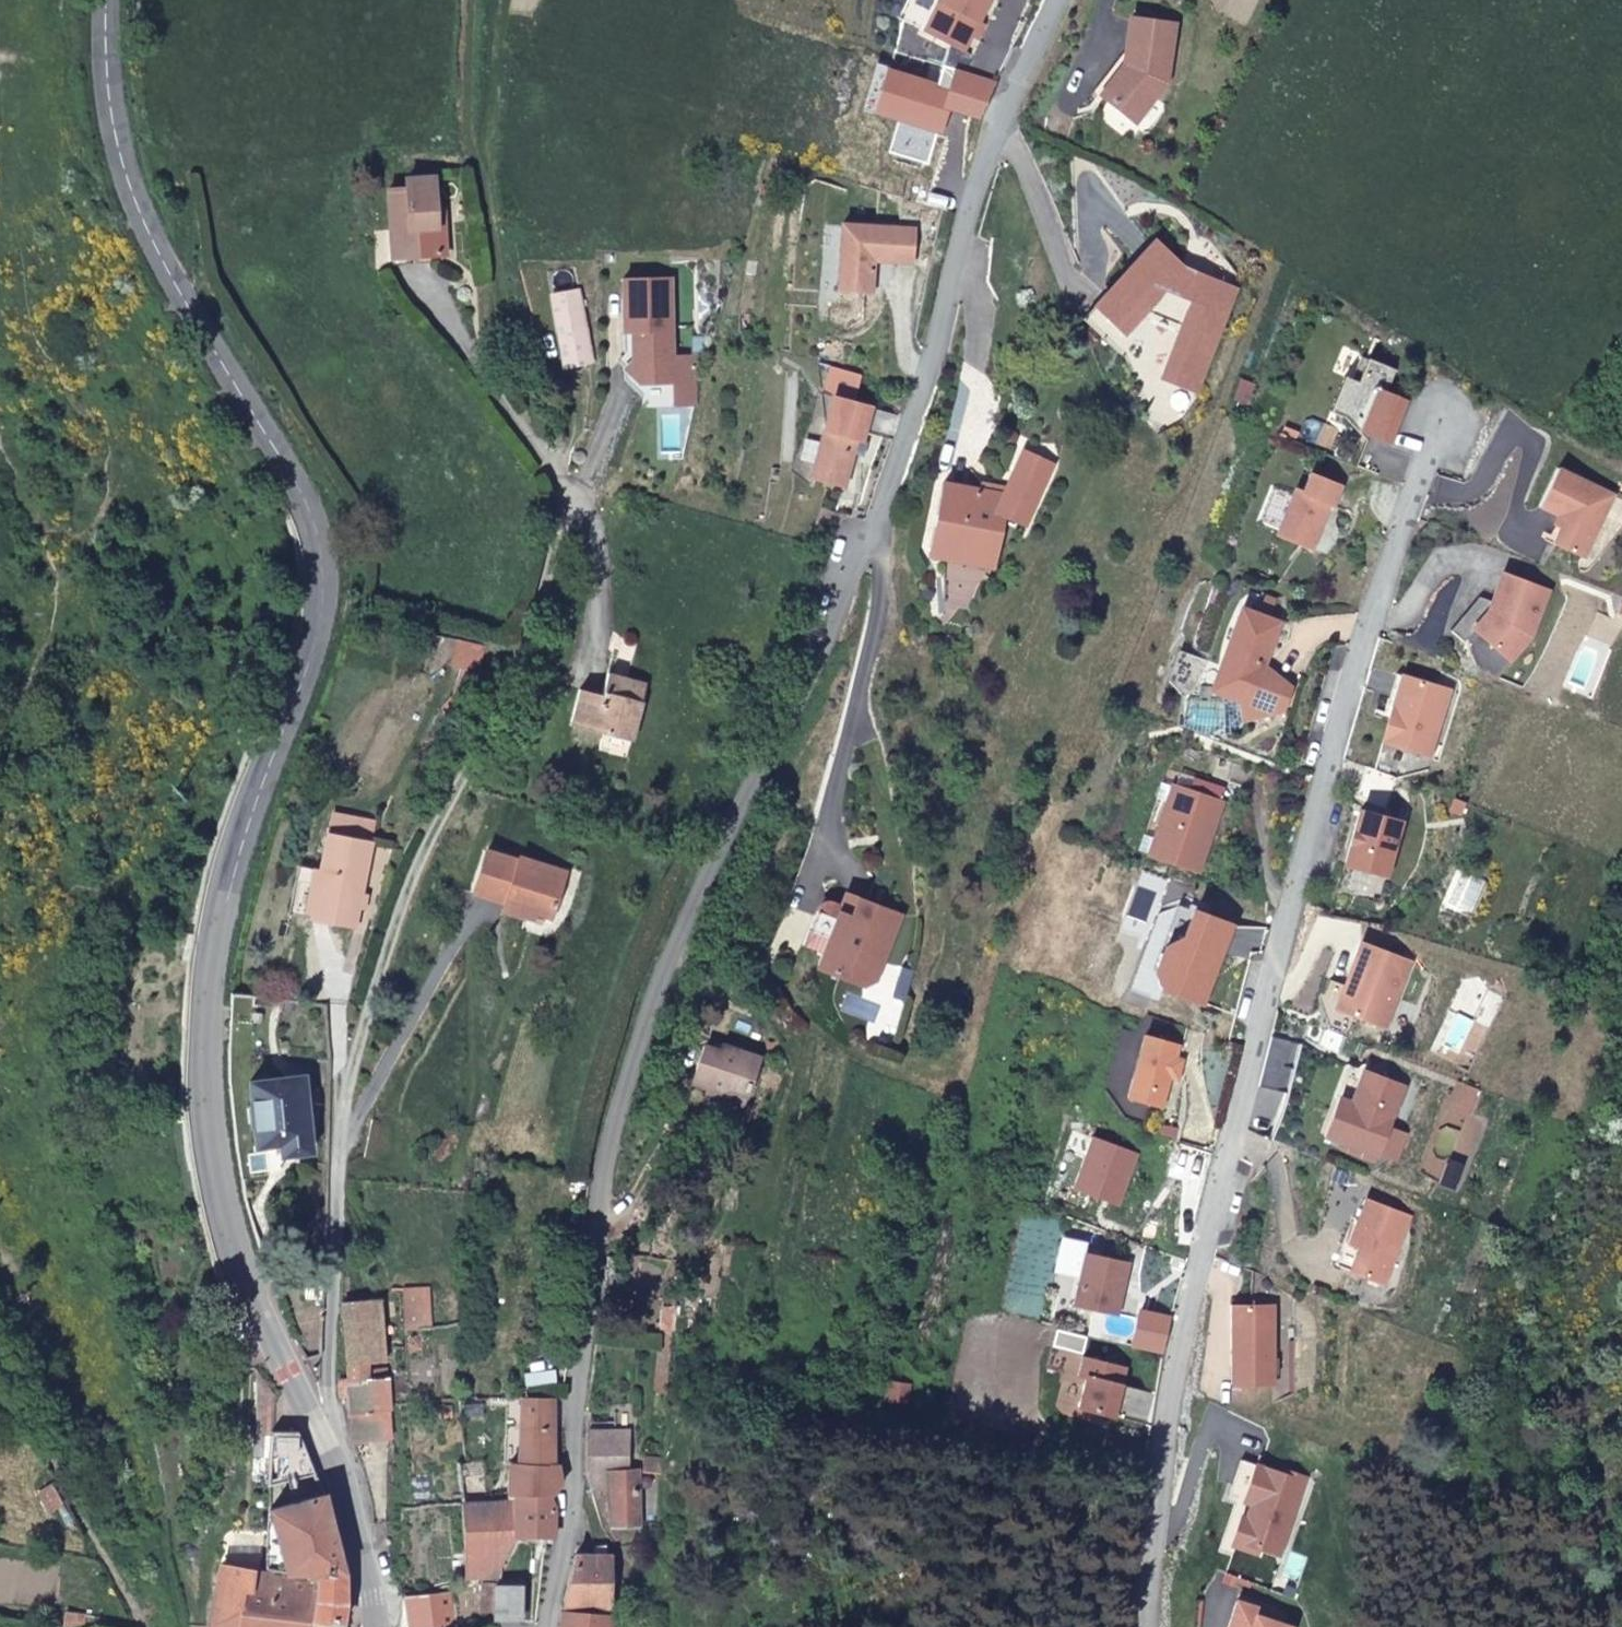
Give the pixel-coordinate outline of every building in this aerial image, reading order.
[(923,31),(964,51),(989,0),(939,0),(923,31)] [(1124,67),(1102,96),(1136,120),(1166,82),(1173,23),(1129,18),(1126,52),(1124,67)] [(1096,91),(1102,96),(1124,67),(1126,52),(1096,91)] [(939,85),(890,70),(878,109),(903,116),(894,148),(931,160),(948,104),(983,115),(999,80),(945,63),(939,85)] [(878,109),(890,70),(876,65),(864,104),(878,109)] [(408,232),(409,259),(450,257),(448,228),(442,227),(440,177),(411,178),(411,190),(393,191),(395,232),(408,232)] [(909,266),(910,232),(838,226),(834,291),(868,293),(869,263),(909,266)] [(395,259),(409,259),(408,232),(395,232),(395,259)] [(1195,395),(1235,292),(1201,278),(1200,281),(1179,274),(1181,270),(1153,243),(1082,319),(1122,357),(1181,296),(1193,301),(1160,382),(1195,395)] [(641,382),(675,384),(675,357),(676,280),(628,280),(628,351),(636,360),(629,367),(641,382)] [(569,367),(593,363),(584,299),(559,304),(569,367)] [(1386,442),(1402,399),(1382,392),(1391,369),(1356,355),(1333,414),(1366,427),(1364,433),(1386,442)] [(700,357),(675,357),(675,384),(675,407),(699,408),(700,357)] [(857,440),(866,408),(828,397),(805,476),(838,485),(852,438),(857,440)] [(1003,493),(978,488),(968,553),(996,556),(999,538),(990,536),(991,525),(998,527),(1003,512),(1027,521),(1052,460),(1022,447),(1003,493)] [(1533,503),(1554,512),(1563,517),(1561,524),(1556,524),(1549,540),(1580,555),(1609,490),(1552,465),(1533,503)] [(1293,491),(1276,536),(1311,549),(1326,505),(1330,506),(1337,486),(1308,475),(1302,495),(1293,491)] [(978,488),(942,482),(928,555),(966,562),(968,553),(978,488)] [(1563,517),(1554,512),(1550,521),(1556,524),(1561,524),(1563,517)] [(996,556),(968,553),(966,562),(994,566),(996,556)] [(1486,609),(1472,627),(1508,658),(1530,632),(1546,585),(1499,570),(1490,600),(1486,609)] [(1476,594),(1455,620),(1452,629),(1462,640),(1472,627),(1486,609),(1490,600),(1476,594)] [(1250,623),(1240,612),(1230,638),(1225,666),(1224,694),(1240,692),(1245,719),(1246,719),(1283,711),(1292,687),(1261,676),(1268,654),(1272,645),(1280,621),(1258,614),(1250,623)] [(484,642),(456,635),(453,655),(480,661),(484,642)] [(619,754),(642,680),(605,669),(597,693),(578,686),(566,721),(598,731),(594,746),(619,754)] [(1451,685),(1429,680),(1397,673),(1383,741),(1399,744),(1437,752),(1451,685)] [(1240,692),(1224,694),(1223,703),(1186,696),(1181,723),(1212,734),(1235,730),(1239,729),(1243,726),(1245,723),(1246,719),(1245,719),(1240,692)] [(1174,792),(1225,806),(1227,801),(1176,785),(1174,792)] [(1204,870),(1225,806),(1174,792),(1154,854),(1204,870)] [(1393,872),(1394,869),(1406,819),(1363,809),(1350,861),(1393,872)] [(323,834),(370,841),(372,821),(326,814),(323,834)] [(318,864),(310,914),(356,921),(370,841),(323,834),(318,864)] [(509,853),(478,843),(465,884),(498,894),(495,903),(518,910),(522,902),(547,909),(560,865),(510,849),(509,853)] [(288,910),(310,914),(318,864),(297,861),(288,910)] [(1494,877),(1468,867),(1456,898),(1481,909),(1494,877)] [(889,941),(885,936),(881,932),(887,914),(850,901),(846,914),(834,910),(829,911),(823,914),(809,954),(829,961),(825,974),(871,988),(883,982),(897,942),(889,941)] [(1162,970),(1170,988),(1180,991),(1197,942),(1188,939),(1198,909),(1182,904),(1158,968),(1162,970)] [(1202,999),(1230,921),(1198,909),(1188,939),(1197,942),(1180,991),(1202,999)] [(881,932),(885,936),(889,941),(897,942),(905,920),(887,914),(881,932)] [(1414,956),(1365,938),(1341,1005),(1390,1022),(1414,956)] [(922,972),(910,967),(898,998),(911,1003),(922,972)] [(1308,1040),(1278,1033),(1266,1083),(1295,1091),(1308,1040)] [(1186,1043),(1153,1034),(1134,1094),(1167,1104),(1176,1075),(1183,1077),(1186,1067),(1181,1055),(1186,1043)] [(716,1053),(700,1048),(689,1080),(707,1086),(726,1093),(728,1088),(744,1094),(757,1059),(719,1046),(716,1053)] [(1344,1093),(1331,1131),(1384,1150),(1409,1081),(1368,1066),(1357,1098),(1344,1093)] [(283,1074),(247,1078),(250,1101),(246,1101),(248,1119),(252,1119),(253,1142),(282,1139),(283,1149),(302,1148),(303,1146),(316,1145),(307,1075),(284,1078),(283,1074)] [(726,1093),(707,1086),(704,1094),(740,1106),(744,1094),(728,1088),(726,1093)] [(1128,1202),(1146,1154),(1103,1138),(1085,1186),(1128,1202)] [(1369,1245),(1360,1267),(1395,1280),(1419,1212),(1375,1197),(1359,1241),(1369,1245)] [(1344,1262),(1360,1267),(1369,1245),(1359,1241),(1352,1238),(1344,1262)] [(1171,1347),(1179,1314),(1150,1307),(1148,1316),(1126,1311),(1138,1260),(1094,1249),(1082,1300),(1105,1305),(1099,1330),(1171,1347)] [(428,1287),(406,1288),(409,1327),(430,1325),(428,1287)] [(382,1298),(345,1301),(349,1361),(369,1360),(386,1358),(382,1298)] [(1283,1303),(1240,1304),(1241,1382),(1283,1382),(1283,1303)] [(1135,1362),(1093,1352),(1082,1399),(1123,1409),(1135,1362)] [(369,1360),(349,1361),(350,1380),(344,1381),(345,1393),(351,1394),(354,1439),(395,1436),(391,1378),(379,1378),(371,1379),(369,1360)] [(563,1365),(531,1369),(533,1385),(565,1380),(563,1365)] [(378,1370),(379,1378),(391,1378),(390,1369),(378,1370)] [(523,1395),(508,1395),(506,1462),(511,1461),(521,1461),(523,1395)] [(554,1462),(553,1396),(535,1395),(523,1395),(521,1461),(511,1461),(511,1497),(550,1494),(562,1480),(558,1462),(554,1462)] [(590,1428),(589,1473),(594,1488),(610,1489),(613,1523),(641,1521),(642,1469),(631,1469),(629,1427),(590,1428)] [(272,1483),(316,1474),(298,1430),(272,1430),(272,1483)] [(1254,1510),(1271,1460),(1248,1452),(1236,1486),(1244,1489),(1226,1540),(1239,1545),(1242,1534),(1239,1534),(1248,1507),(1254,1510)] [(646,1455),(646,1470),(665,1471),(665,1455),(646,1455)] [(1288,1467),(1271,1460),(1254,1510),(1248,1507),(1239,1534),(1242,1534),(1264,1542),(1266,1536),(1286,1544),(1311,1470),(1289,1462),(1288,1467)] [(272,1508),(289,1577),(319,1574),(345,1571),(324,1494),(272,1508)] [(511,1497),(466,1499),(469,1571),(496,1572),(514,1533),(557,1534),(557,1506),(550,1494),(511,1497)] [(272,1573),(289,1577),(272,1508),(272,1573)] [(612,1556),(578,1555),(566,1605),(613,1606),(612,1556)] [(212,1626),(313,1626),(314,1618),(319,1574),(289,1577),(285,1596),(255,1591),(259,1571),(225,1566),(212,1626)] [(272,1573),(259,1571),(255,1591),(285,1596),(289,1577),(272,1573)] [(319,1574),(314,1618),(345,1622),(347,1598),(345,1571),(319,1574)] [(525,1584),(496,1581),(495,1617),(518,1618),(523,1618),(525,1584)] [(629,1584),(629,1607),(639,1607),(639,1583),(629,1584)] [(405,1590),(401,1626),(434,1626),(437,1585),(405,1590)] [(1282,1601),(1243,1589),(1231,1626),(1294,1626),(1299,1615),(1288,1612),(1279,1608),(1282,1601)] [(1290,1604),(1282,1601),(1279,1608),(1288,1612),(1290,1604)] [(614,1613),(565,1612),(563,1626),(612,1626),(614,1613)]
